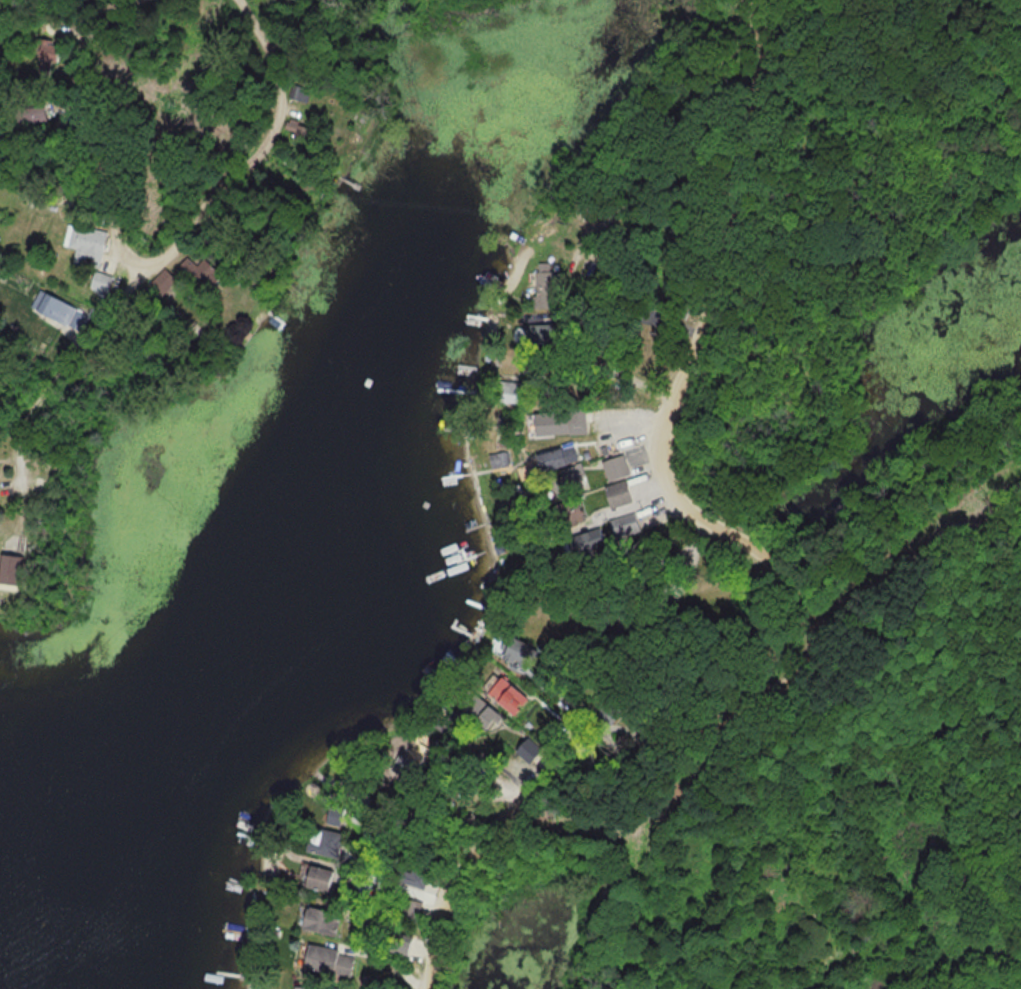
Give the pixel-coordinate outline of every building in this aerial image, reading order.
[(304,102),(308,90),(292,85),(288,97),(304,102)] [(13,123),(42,121),(41,106),(12,109),(13,123)] [(97,267),(103,230),(67,224),(63,247),(72,249),(70,262),(97,267)] [(176,267),(205,292),(219,275),(200,258),(195,265),(185,256),(176,267)] [(532,308),(559,308),(560,272),(548,271),(548,263),(539,263),(539,271),(532,271),(532,308)] [(175,279),(162,268),(147,287),(159,298),(175,279)] [(87,287),(105,292),(109,275),(91,270),(87,287)] [(87,316),(37,290),(28,307),(78,334),(87,316)] [(523,324),(523,342),(558,342),(558,324),(523,324)] [(497,402),(523,403),(524,382),(497,381),(497,402)] [(526,411),(526,435),(586,433),(585,409),(526,411)] [(578,460),(572,442),(533,456),(539,474),(578,460)] [(488,454),(490,467),(508,465),(506,451),(488,454)] [(602,460),(607,480),(628,475),(623,455),(602,460)] [(579,465),(557,471),(564,494),(586,487),(579,465)] [(608,508),(630,502),(624,481),(603,486),(608,508)] [(638,530),(633,513),(607,520),(612,537),(638,530)] [(568,556),(605,546),(600,528),(563,538),(568,556)] [(17,557),(0,555),(0,583),(14,585),(17,557)] [(535,666),(527,639),(514,642),(511,632),(497,636),(504,663),(514,660),(517,671),(535,666)] [(486,692),(512,715),(527,699),(501,676),(486,692)] [(460,708),(482,730),(497,715),(475,693),(460,708)] [(525,764),(539,750),(528,737),(513,751),(525,764)] [(344,810),(331,806),(326,822),(340,826),(344,810)] [(304,851),(334,859),(341,834),(311,826),(304,851)] [(301,888),(326,893),(331,870),(306,865),(301,888)] [(424,888),(427,873),(396,868),(393,882),(424,888)] [(419,924),(422,902),(405,899),(401,921),(419,924)] [(297,928),(332,937),(338,915),(303,907),(297,928)] [(408,944),(387,938),(383,951),(405,957),(408,944)] [(303,946),(300,971),(350,978),(353,953),(303,946)]
